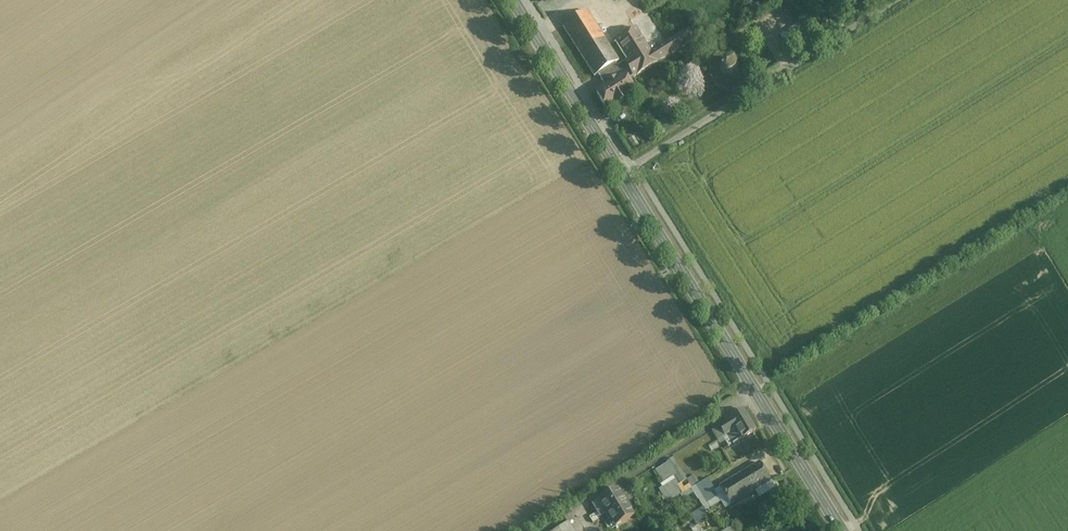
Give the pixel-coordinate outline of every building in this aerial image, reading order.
[(619,61),(587,11),(563,26),(594,76),(598,74),(615,63),(619,61)] [(801,27),(785,37),(793,49),(809,39),(801,27)] [(636,28),(623,36),(627,43),(640,35),(636,28)] [(651,53),(638,61),(629,47),(622,52),(627,61),(624,62),(634,77),(637,76),(658,63),(657,63),(694,39),(688,30),(651,53)] [(651,53),(640,35),(627,43),(629,47),(638,61),(651,53)] [(623,36),(615,41),(622,52),(629,47),(627,43),(623,36)] [(748,77),(749,70),(748,62),(743,55),(737,51),(729,50),(721,51),(715,56),(711,62),(709,70),(711,78),(715,84),(722,88),(729,90),(737,88),(743,84),(748,77)] [(605,86),(596,92),(608,111),(636,93),(628,81),(634,77),(624,62),(618,67),(622,73),(623,75),(605,86)] [(615,63),(598,74),(605,86),(623,75),(622,73),(615,63)] [(756,431),(743,410),(730,418),(730,419),(743,439),(756,431)] [(730,419),(718,426),(719,427),(725,436),(727,435),(733,445),(743,439),(730,419)] [(725,436),(719,427),(713,431),(718,440),(725,436)] [(674,458),(667,463),(667,464),(656,471),(663,483),(661,485),(663,488),(659,490),(667,503),(682,493),(678,486),(687,480),(674,458)] [(760,463),(720,488),(731,506),(771,481),(760,463)] [(700,483),(695,475),(687,480),(692,488),(700,483)] [(715,490),(708,479),(700,483),(696,486),(703,497),(704,496),(715,490)] [(618,489),(599,501),(604,508),(602,510),(605,515),(626,503),(618,489)] [(715,490),(704,496),(709,505),(720,498),(715,490)] [(604,508),(599,501),(594,504),(599,512),(591,518),(594,524),(605,515),(602,510),(604,508)] [(626,503),(605,515),(609,521),(611,520),(616,527),(634,516),(626,503)] [(567,522),(564,517),(542,530),(552,530),(567,522)]
